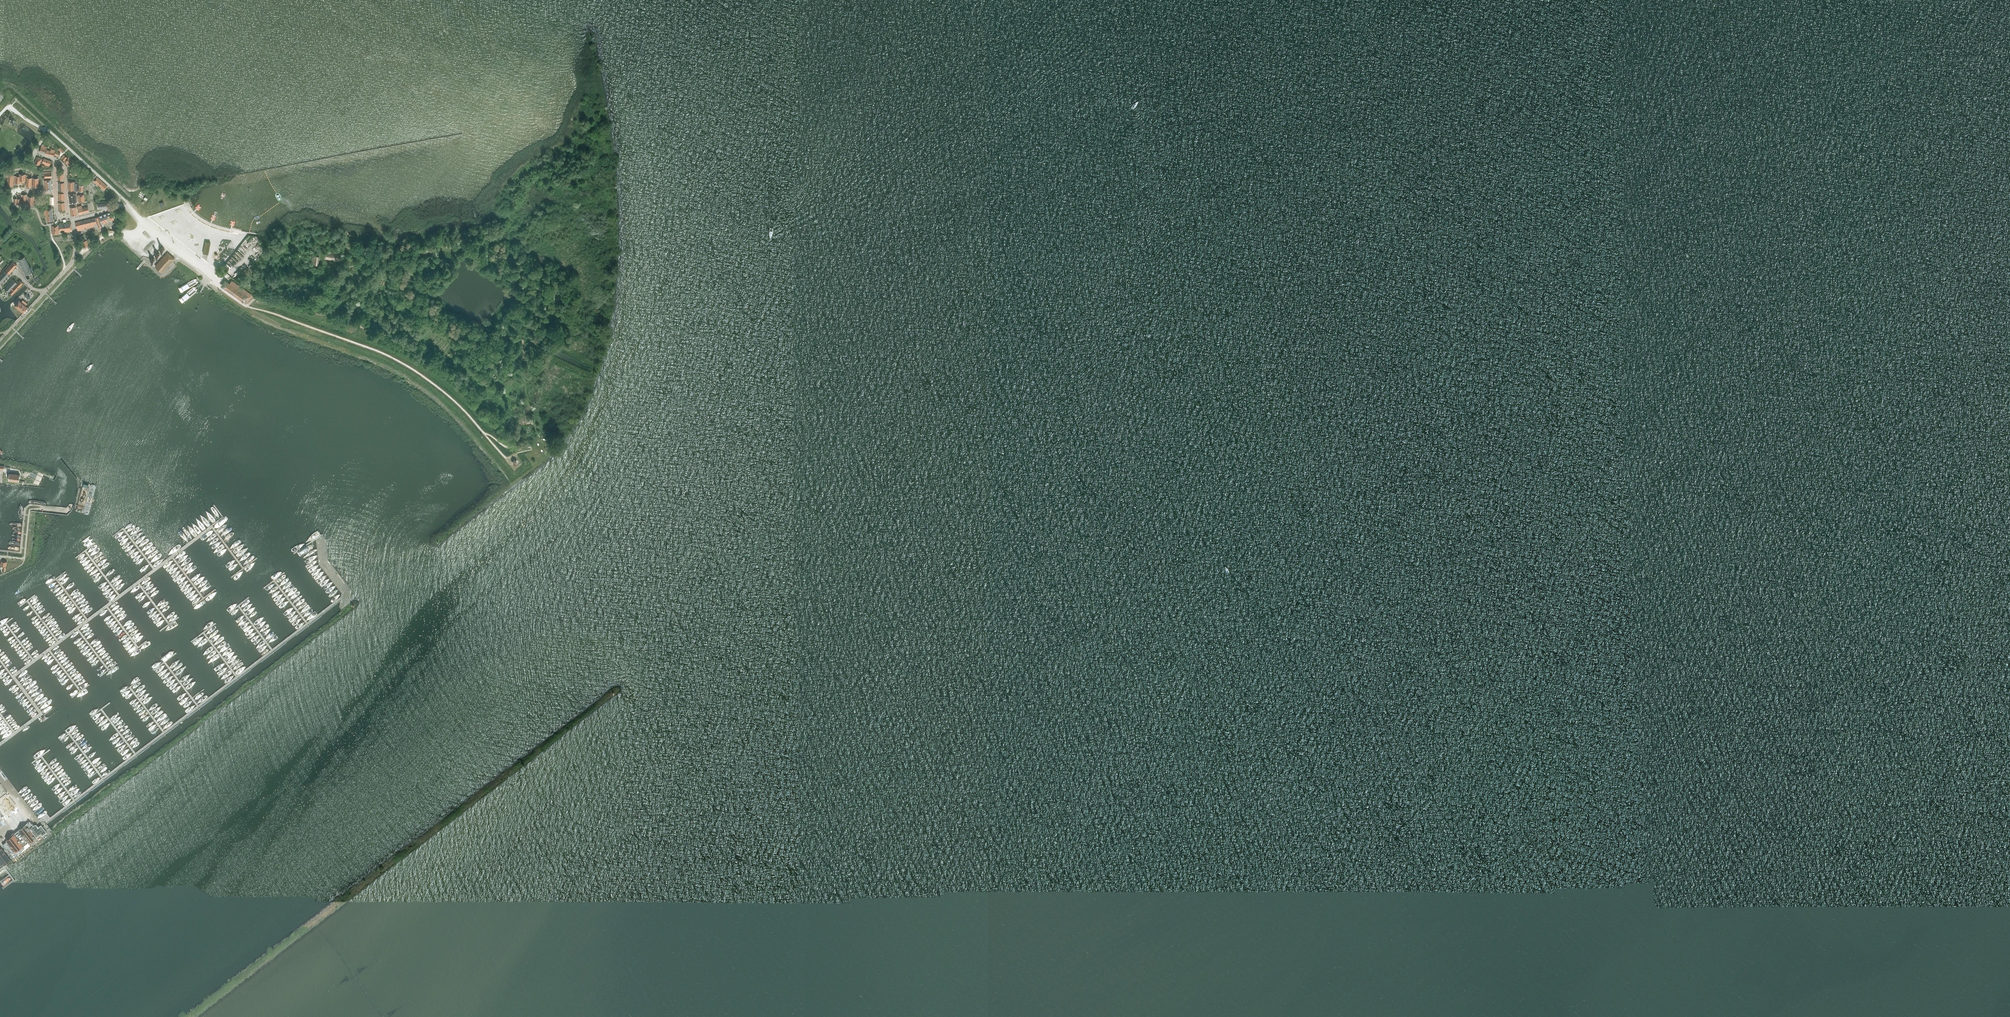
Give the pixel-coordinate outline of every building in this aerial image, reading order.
[(40,163),(43,164),(42,165),(44,166),(45,165),(50,166),(51,161),(44,158),(43,159),(37,157),(35,163),(39,165),(40,163)] [(71,166),(75,162),(69,157),(66,161),(67,162),(66,163),(69,166),(70,165),(71,166)] [(14,176),(13,183),(23,184),(24,181),(26,181),(26,174),(19,174),(19,176),(14,176)] [(107,186),(97,177),(94,181),(99,186),(104,190),(107,186)] [(74,190),(79,190),(79,191),(83,191),(84,185),(80,185),(79,181),(74,181),(74,190)] [(76,194),(69,194),(70,203),(72,203),(72,204),(75,204),(75,203),(76,203),(77,202),(76,194)] [(45,215),(47,215),(48,221),(53,221),(52,208),(46,208),(46,210),(44,210),(45,215)] [(111,211),(103,215),(106,222),(114,219),(111,211)] [(103,226),(104,226),(104,224),(103,224),(106,222),(103,215),(96,217),(98,226),(99,227),(102,226),(102,228),(103,227),(103,226)] [(171,263),(175,259),(175,258),(173,255),(172,256),(168,252),(163,257),(159,262),(155,266),(162,272),(166,268),(171,263)] [(31,272),(33,271),(30,266),(25,256),(18,259),(26,275),(28,273),(29,275),(32,274),(31,272)] [(4,270),(2,272),(0,275),(0,283),(0,284),(7,276),(9,274),(17,265),(13,261),(4,270)] [(8,291),(12,295),(23,283),(20,280),(17,283),(12,278),(4,287),(8,291)] [(225,289),(242,301),(241,301),(245,303),(246,304),(253,295),(232,280),(230,283),(229,282),(225,279),(221,286),(224,289),(225,289)] [(27,304),(23,300),(21,302),(19,300),(14,305),(23,313),(27,309),(28,308),(26,306),(27,304)] [(9,480),(19,481),(20,474),(9,473),(9,476),(9,480)] [(37,837),(41,834),(42,835),(47,832),(41,824),(37,827),(38,826),(38,825),(37,824),(36,824),(35,824),(30,828),(26,824),(17,831),(18,833),(6,842),(12,851),(27,840),(29,844),(31,842),(31,843),(32,843),(33,843),(34,843),(35,843),(35,842),(36,841),(36,840),(36,839),(37,838),(37,837)] [(6,864),(11,860),(1,847),(0,849),(0,869),(6,864)]
